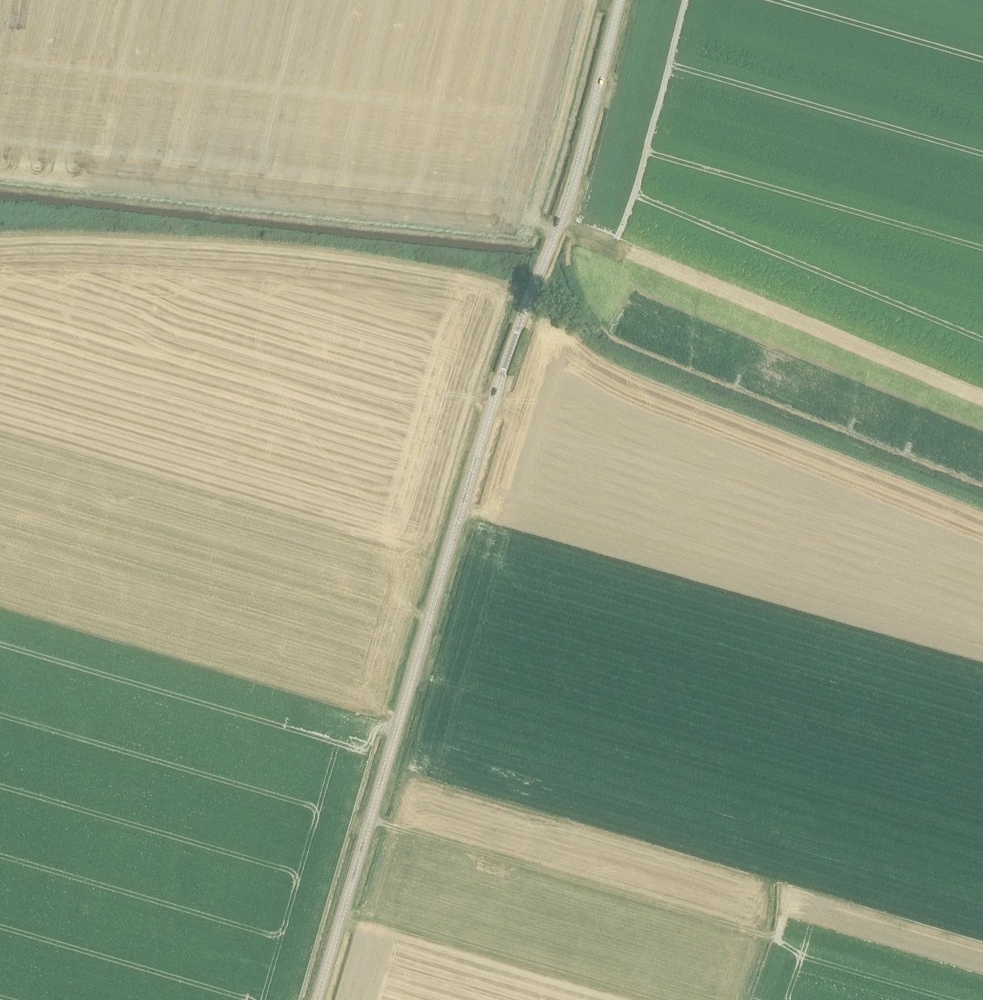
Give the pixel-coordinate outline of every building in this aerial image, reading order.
[(486,367),(490,352),(484,350),(479,365),(486,367)]
